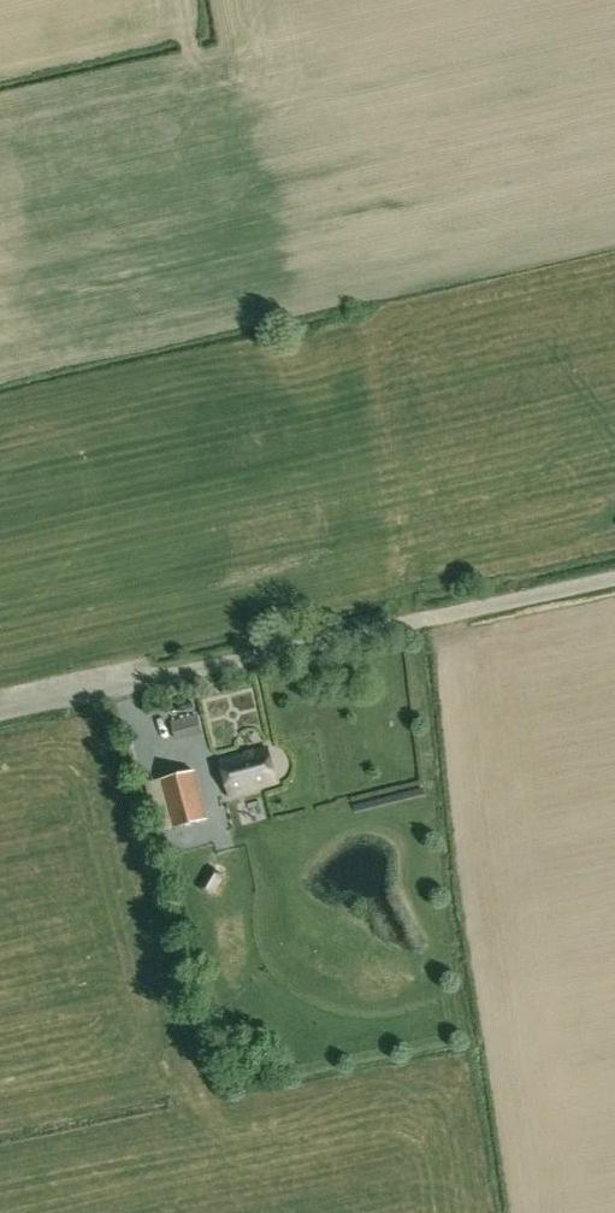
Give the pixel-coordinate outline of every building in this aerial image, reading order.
[(197,715),(172,722),(177,739),(202,732),(197,715)] [(265,748),(222,760),(233,800),(258,794),(257,789),(274,784),(265,748)] [(160,778),(174,828),(207,819),(193,770),(160,778)] [(200,885),(203,890),(208,893),(214,893),(223,878),(220,873),(215,870),(209,870),(200,885)]
